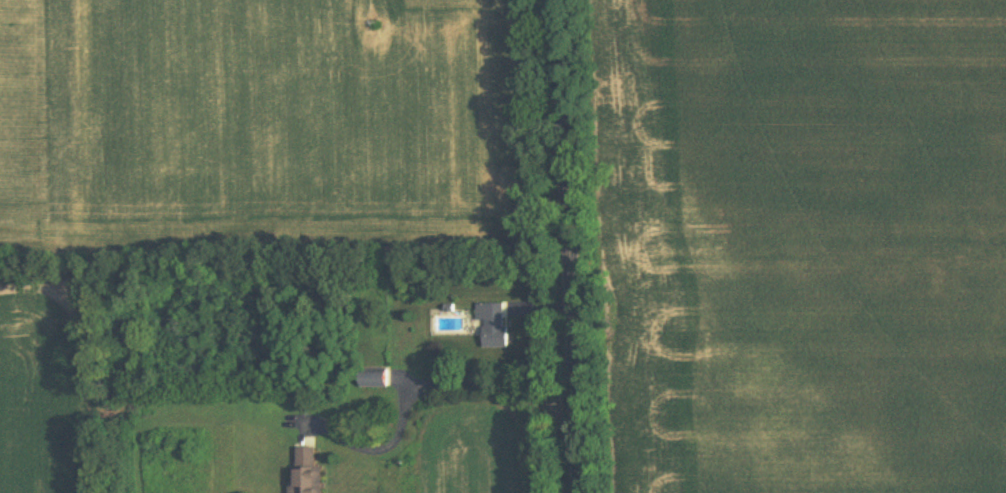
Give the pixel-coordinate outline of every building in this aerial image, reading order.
[(476,323),(482,323),(482,349),(506,350),(506,305),(476,305),(476,323)] [(387,371),(358,371),(358,389),(387,389),(387,371)] [(314,470),(314,450),(292,450),(292,492),(320,492),(320,470),(314,470)]
